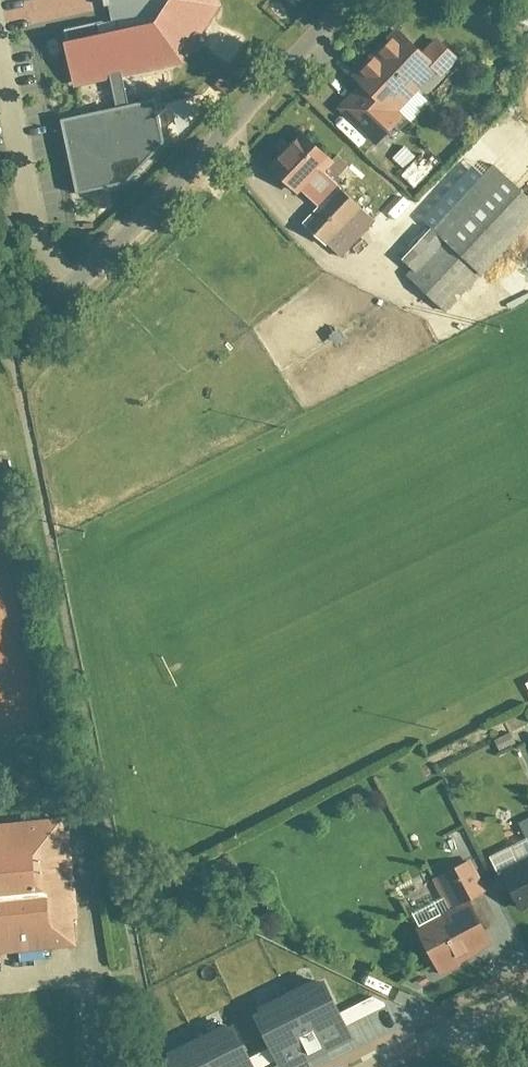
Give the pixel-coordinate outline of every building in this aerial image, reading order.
[(119,35),(69,45),(82,91),(117,84),(121,104),(70,118),(85,190),(126,183),(170,135),(162,97),(132,101),(130,81),(190,69),(228,7),(226,0),(111,0),(119,35)] [(429,67),(385,22),(317,87),(362,133),(429,67)] [(313,148),(290,124),(255,157),(279,181),(313,148)] [(478,158),(386,257),(437,304),(527,206),(527,204),(478,158)] [(365,221),(325,178),(292,208),(332,251),(365,221)] [(86,945),(76,809),(0,815),(0,951),(86,945)] [(488,862),(508,904),(527,894),(527,844),(488,862)] [(489,898),(472,864),(448,877),(464,909),(420,931),(442,975),(496,947),(475,905),(489,898)] [(255,1017),(280,1066),(282,1066),(348,1034),(322,984),(255,1017)] [(232,1029),(166,1063),(168,1066),(252,1066),(232,1029)]
